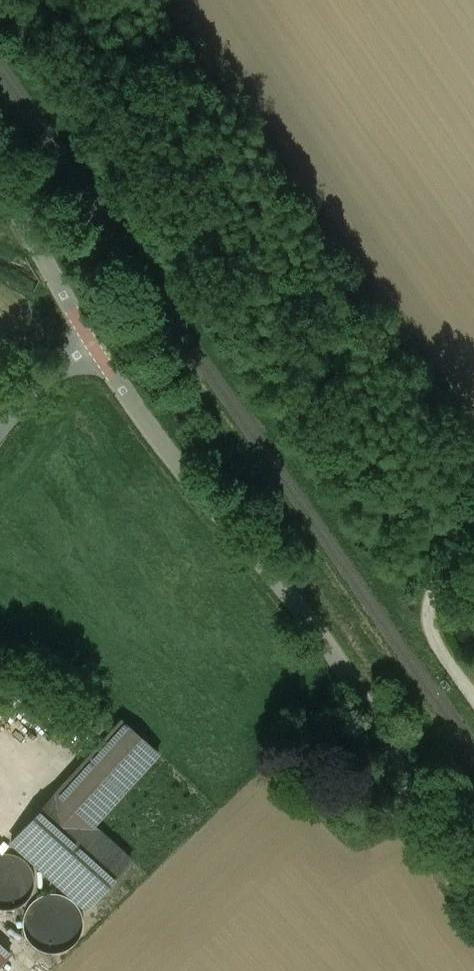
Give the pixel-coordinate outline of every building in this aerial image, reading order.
[(121,722),(56,794),(93,828),(158,755),(121,722)] [(93,828),(56,794),(11,842),(86,909),(130,859),(93,828)] [(4,909),(11,908),(18,906),(25,901),(29,895),(32,888),(33,881),(32,873),(29,866),(24,860),(18,856),(11,854),(3,853),(0,854),(0,908),(4,909)] [(65,896),(57,894),(48,894),(40,897),(33,902),(28,908),(24,916),(23,924),(24,932),(28,940),(34,946),(41,951),(49,953),(57,953),(66,950),(73,946),(78,939),(81,931),(83,923),(81,915),(78,907),(72,901),(65,896)] [(8,956),(0,948),(0,964),(8,956)]
